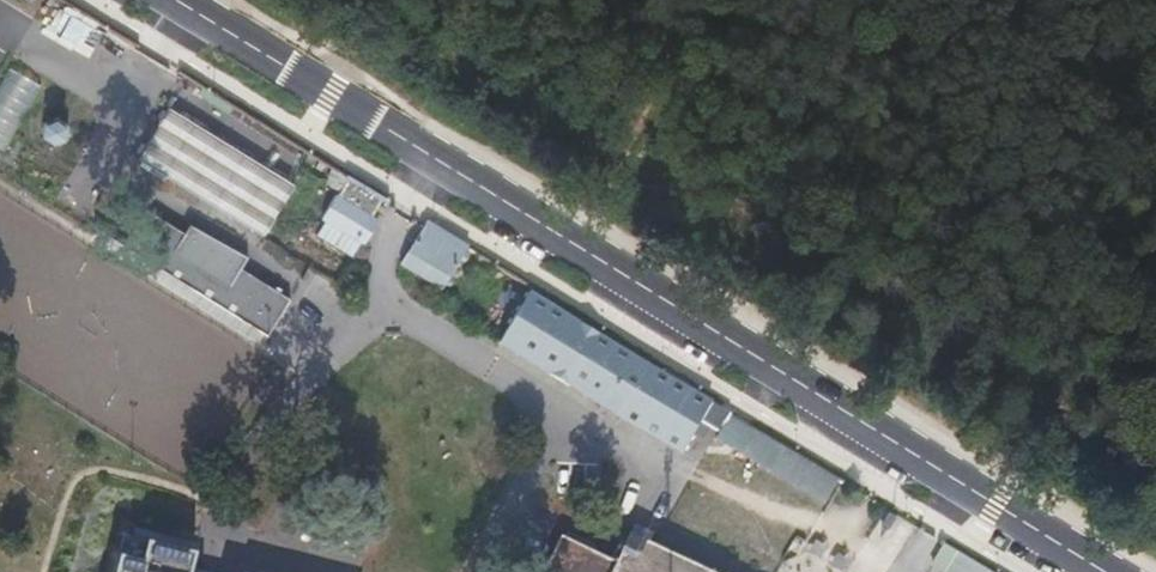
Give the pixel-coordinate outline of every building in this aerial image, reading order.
[(40,80),(7,63),(0,77),(0,144),(5,147),(40,80)] [(288,189),(163,113),(134,165),(259,238),(288,189)] [(65,136),(66,132),(63,123),(60,119),(51,114),(47,114),(42,114),(34,119),(31,122),(28,127),(27,131),(29,141),(32,145),(39,151),(44,152),(53,151),(61,145),(65,136)] [(367,217),(378,193),(333,165),(319,191),(328,197),(315,218),(359,245),(364,237),(357,233),(361,228),(369,231),(374,221),(367,217)] [(283,302),(235,274),(241,261),(184,228),(180,237),(141,214),(119,251),(256,335),(261,325),(269,329),(283,302)] [(433,295),(460,245),(416,218),(400,245),(405,247),(398,264),(390,260),(386,269),(433,295)] [(703,397),(523,293),(493,348),(676,457),(685,438),(703,397)] [(715,438),(727,413),(703,397),(685,438),(699,444),(705,434),(715,438)] [(836,478),(727,413),(715,438),(825,497),(836,478)] [(638,526),(624,553),(565,523),(540,571),(725,571),(638,526)] [(189,558),(118,538),(109,571),(186,571),(189,558)] [(954,548),(944,568),(950,571),(994,571),(954,548)]
